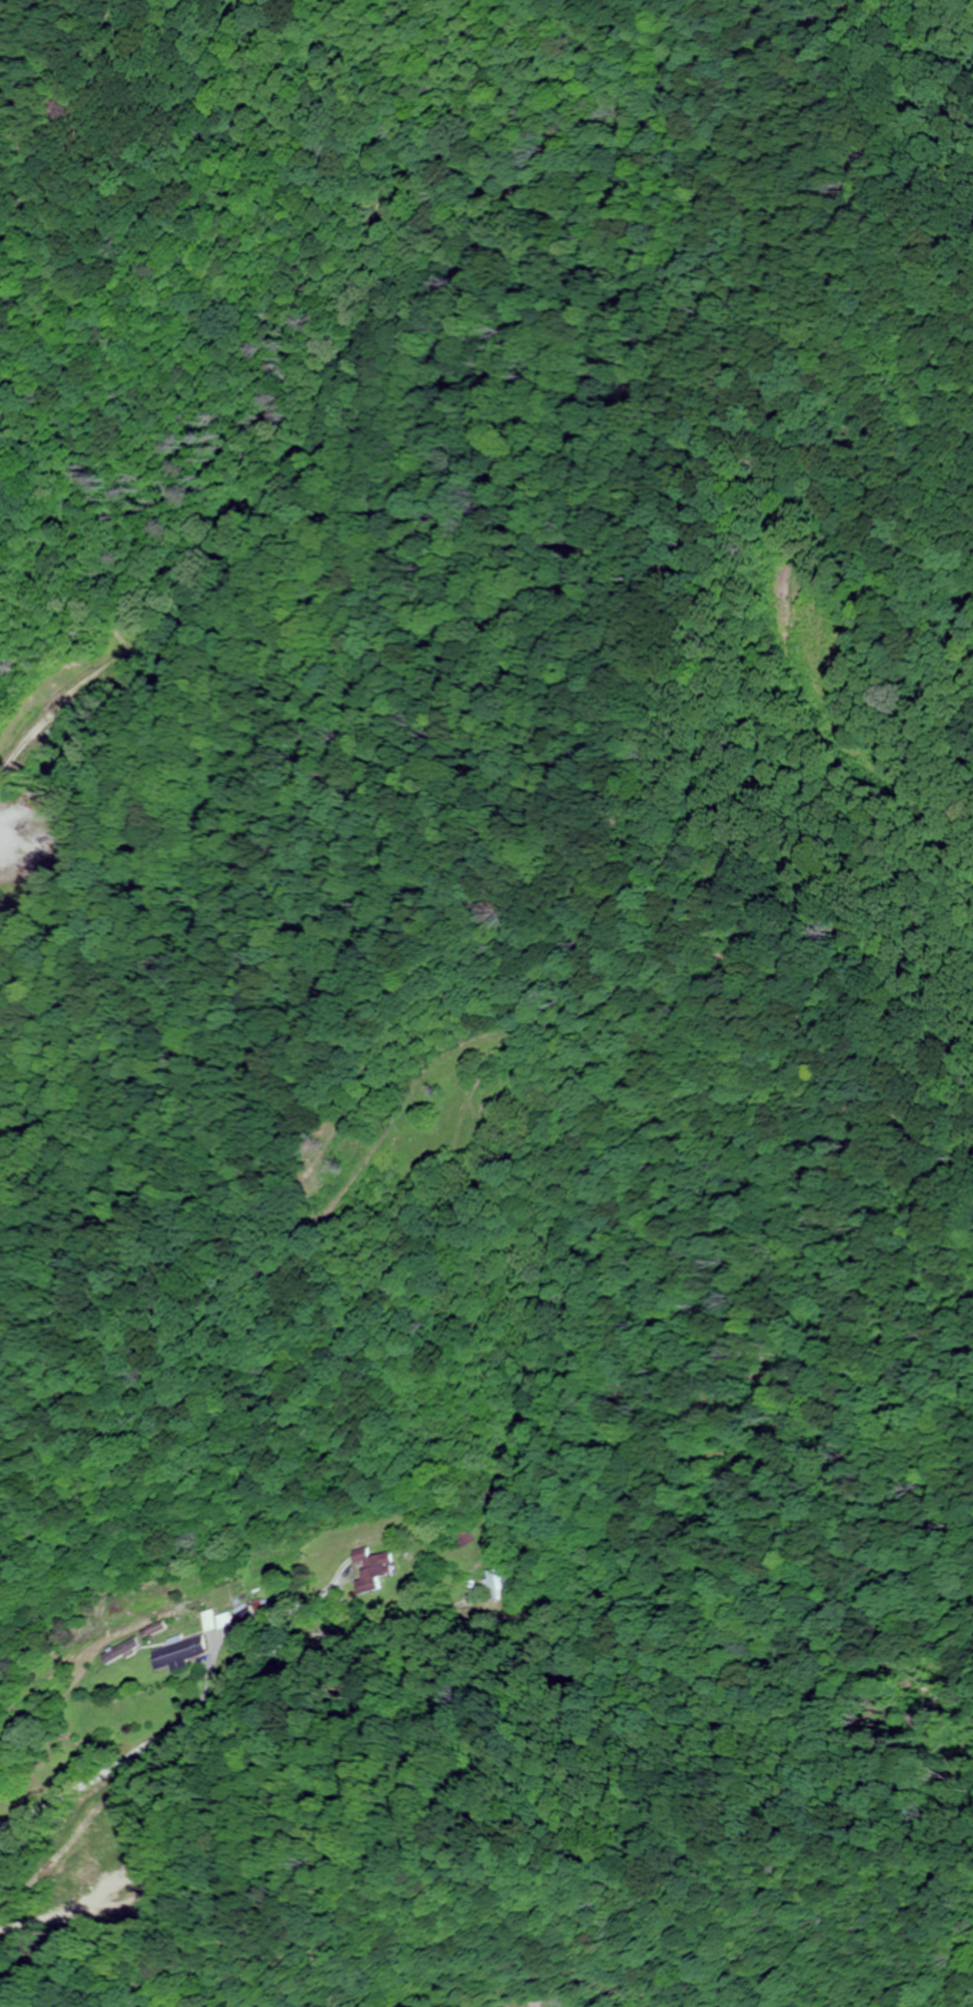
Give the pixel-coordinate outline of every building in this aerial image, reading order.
[(451,1534),(459,1550),(476,1541),(468,1526),(451,1534)] [(362,1597),(388,1592),(384,1568),(397,1566),(394,1551),(369,1556),(368,1549),(354,1552),(362,1597)] [(519,1595),(508,1565),(488,1572),(499,1602),(519,1595)] [(214,1630),(226,1626),(225,1621),(223,1622),(221,1616),(211,1619),(214,1630)] [(174,1670),(189,1666),(187,1659),(209,1653),(204,1635),(149,1650),(155,1669),(172,1665),(174,1670)]
